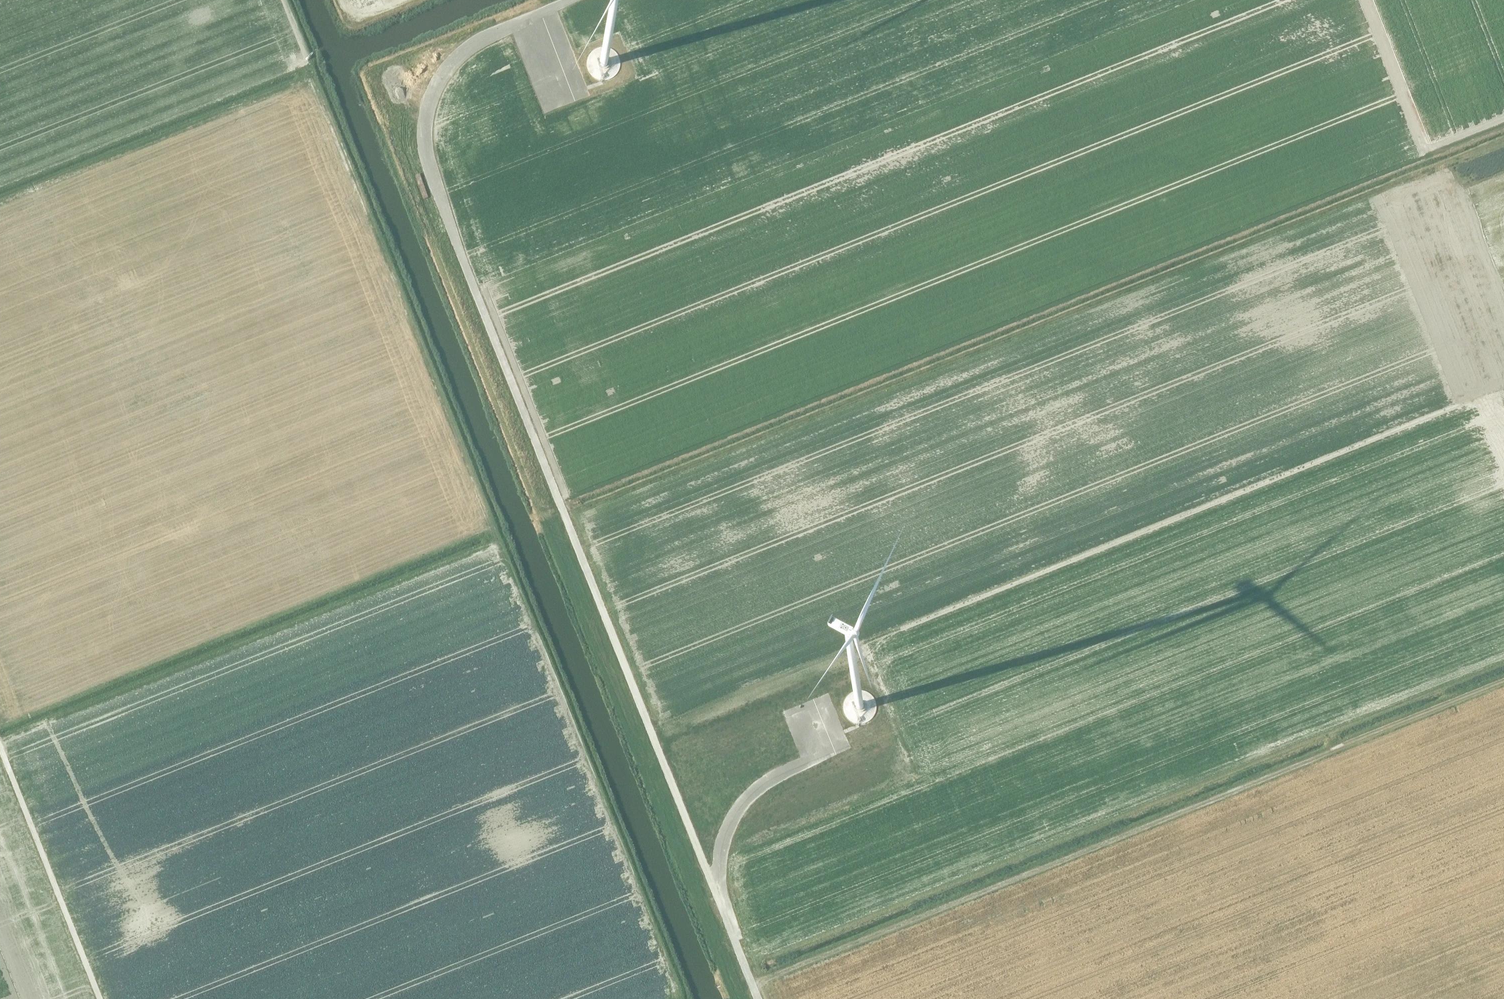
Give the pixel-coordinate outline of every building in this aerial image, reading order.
[(602,57),(601,57),(600,57),(599,58),(598,58),(598,59),(597,59),(597,60),(597,61),(596,61),(596,62),(596,63),(597,64),(597,65),(597,66),(598,66),(598,67),(599,67),(600,67),(600,68),(601,68),(602,68),(603,68),(604,68),(604,67),(605,67),(606,67),(606,66),(607,66),(607,65),(607,64),(607,63),(608,63),(608,62),(607,61),(607,60),(607,59),(606,59),(606,58),(605,58),(604,57),(603,57),(602,57)] [(862,702),(861,702),(861,701),(860,701),(859,701),(858,701),(857,701),(857,702),(856,702),(855,703),(854,704),(854,705),(853,705),(853,706),(853,707),(853,708),(853,709),(854,710),(854,711),(855,711),(855,712),(856,712),(857,713),(858,713),(859,713),(860,713),(861,713),(862,712),(863,712),(863,711),(864,711),(864,710),(865,709),(865,708),(865,707),(865,706),(865,705),(864,705),(864,704),(864,703),(863,703),(862,702)]
